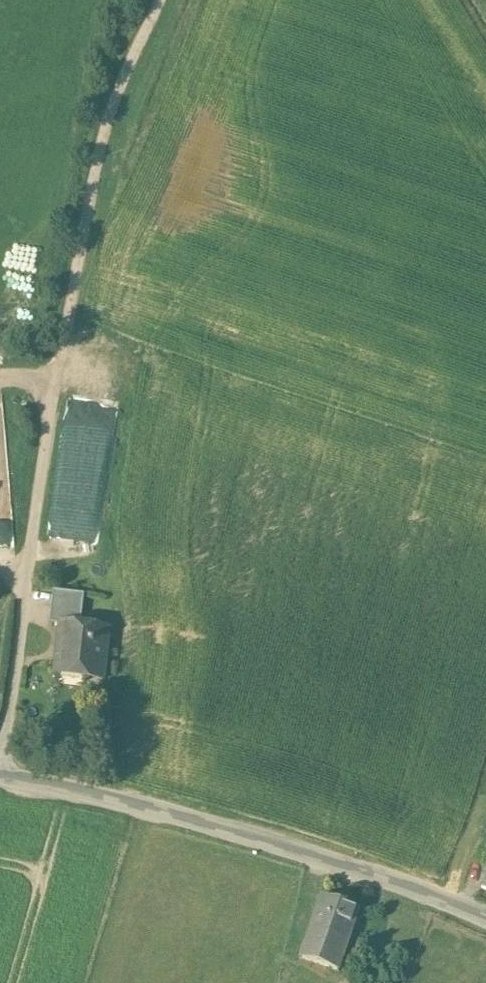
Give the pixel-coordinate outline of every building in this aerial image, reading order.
[(45,531),(95,540),(111,450),(79,444),(77,459),(58,456),(45,531)] [(83,595),(53,593),(49,625),(60,627),(60,625),(81,627),(83,595)] [(81,627),(60,625),(60,627),(58,638),(63,640),(58,676),(102,680),(108,629),(81,627)] [(359,910),(320,895),(299,957),(337,972),(359,910)]
